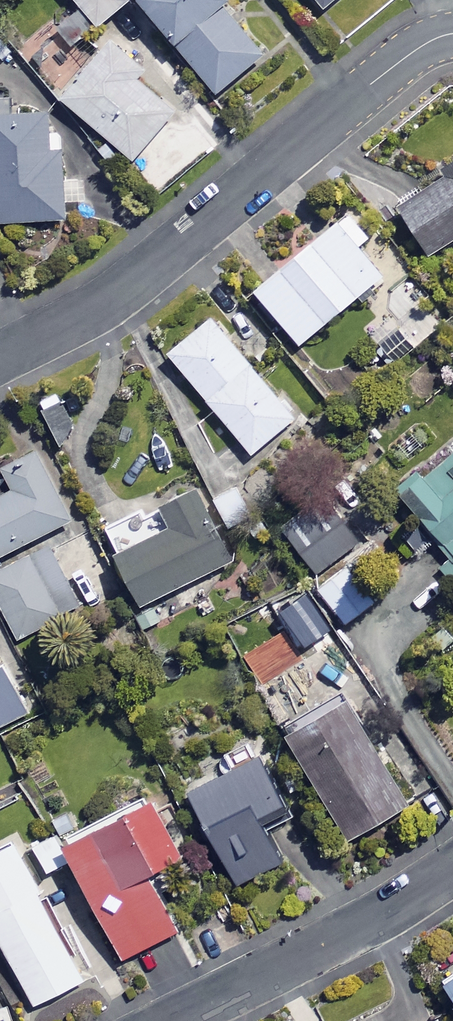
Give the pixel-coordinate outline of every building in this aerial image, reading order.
[(76,6),(52,27),(71,49),(128,1),(128,0),(71,0),(76,6)] [(214,94),(260,54),(218,6),(225,0),(132,0),(214,94)] [(322,11),(334,0),(313,0),(322,11)] [(141,72),(108,43),(59,99),(130,160),(172,111),(135,79),(141,72)] [(7,102),(0,102),(0,223),(63,220),(59,135),(46,136),(45,115),(8,117),(7,102)] [(439,166),(445,177),(396,206),(426,256),(452,240),(452,158),(439,166)] [(366,238),(346,213),(252,293),(296,346),(380,276),(355,247),(366,238)] [(406,280),(380,309),(392,320),(387,325),(414,349),(445,316),(406,280)] [(292,419),(209,319),(166,355),(250,455),(292,419)] [(73,431),(56,394),(37,402),(54,439),(73,431)] [(396,492),(449,559),(441,566),(452,581),(452,447),(396,492)] [(36,450),(0,468),(0,469),(11,492),(0,497),(0,555),(71,520),(36,450)] [(253,518),(237,487),(213,499),(229,531),(253,518)] [(229,560),(193,490),(146,514),(143,508),(99,530),(138,606),(229,560)] [(50,546),(0,570),(0,607),(15,639),(80,608),(50,546)] [(375,601),(347,563),(315,586),(343,624),(375,601)] [(2,666),(0,667),(0,726),(25,714),(2,666)] [(405,807),(343,701),(284,735),(345,841),(405,807)] [(283,804),(257,754),(185,792),(233,885),(278,861),(256,818),(283,804)] [(44,872),(68,860),(120,959),(173,931),(143,873),(180,854),(151,798),(89,831),(76,806),(51,819),(58,831),(30,845),(44,872)] [(11,840),(0,845),(0,941),(32,1005),(82,980),(11,840)] [(441,979),(452,999),(452,972),(441,979)]
